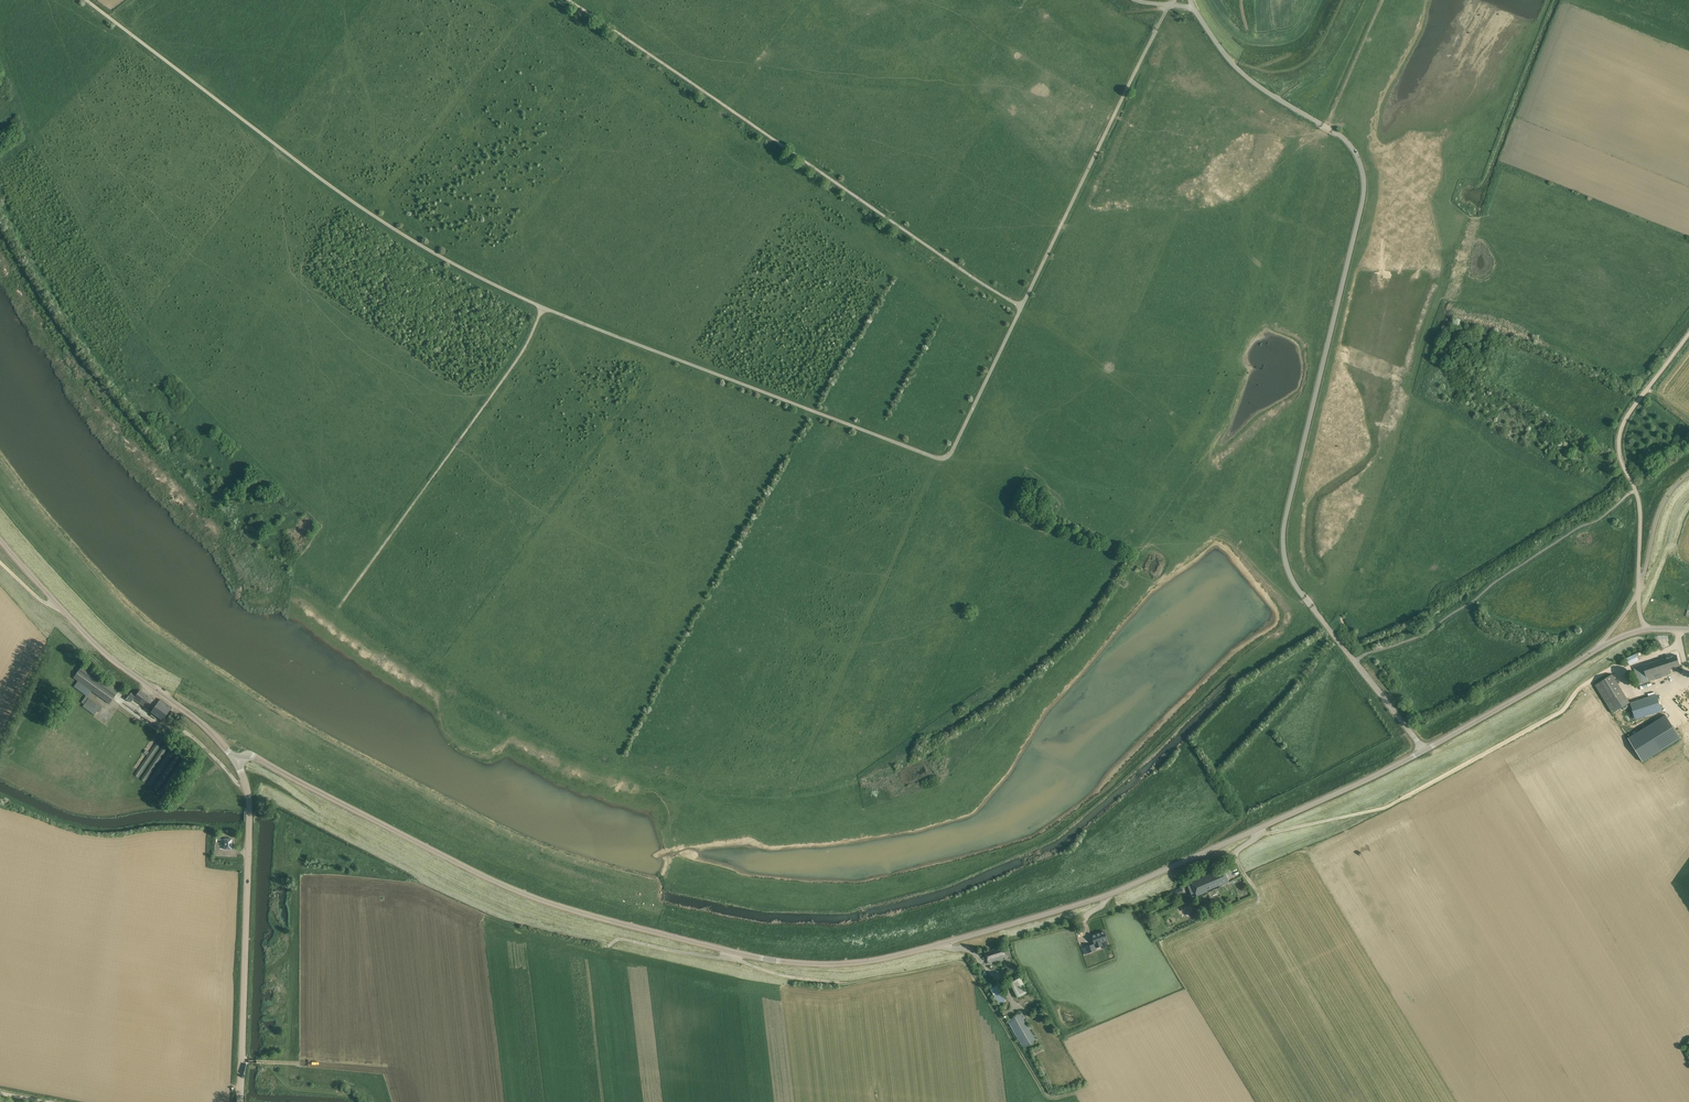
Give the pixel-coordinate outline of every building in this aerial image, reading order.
[(1637,653),(1627,657),(1630,664),(1640,660),(1637,653)] [(1680,666),(1676,655),(1634,669),(1639,684),(1643,682),(1647,694),(1654,691),(1651,680),(1671,674),(1669,669),(1680,666)] [(119,690),(83,664),(73,678),(109,704),(119,690)] [(1597,679),(1599,683),(1609,677),(1608,674),(1597,679)] [(152,712),(163,720),(170,710),(159,702),(158,703),(140,690),(136,695),(131,692),(126,699),(131,703),(134,699),(148,709),(150,707),(153,709),(152,712)] [(1635,719),(1662,711),(1657,695),(1630,703),(1635,719)] [(84,704),(82,706),(94,715),(100,706),(86,696),(81,702),(84,704)] [(179,720),(177,719),(170,714),(168,719),(176,724),(179,720)] [(1666,715),(1629,738),(1643,761),(1680,738),(1666,715)] [(147,756),(134,775),(145,782),(149,776),(147,783),(150,785),(153,786),(157,779),(156,787),(158,788),(161,783),(165,784),(165,780),(166,781),(169,766),(175,757),(176,750),(166,744),(163,743),(164,739),(160,736),(146,758),(147,756)] [(1229,882),(1225,874),(1223,869),(1209,875),(1206,876),(1191,882),(1197,896),(1207,891),(1206,889),(1214,886),(1218,884),(1219,886),(1229,882)] [(1181,887),(1174,890),(1176,896),(1183,893),(1181,887)] [(1107,940),(1104,931),(1091,936),(1094,944),(1086,947),(1088,953),(1089,952),(1091,958),(1098,955),(1096,950),(1098,949),(1097,947),(1102,946),(1100,942),(1107,940)] [(1073,934),(1066,936),(1069,943),(1075,941),(1073,934)] [(1011,956),(1008,946),(985,953),(988,963),(1011,956)] [(1021,977),(1010,983),(1017,998),(1028,992),(1021,977)] [(997,985),(989,989),(999,1007),(1007,1002),(997,985)] [(1023,1048),(1038,1040),(1022,1013),(1008,1021),(1023,1048)]
